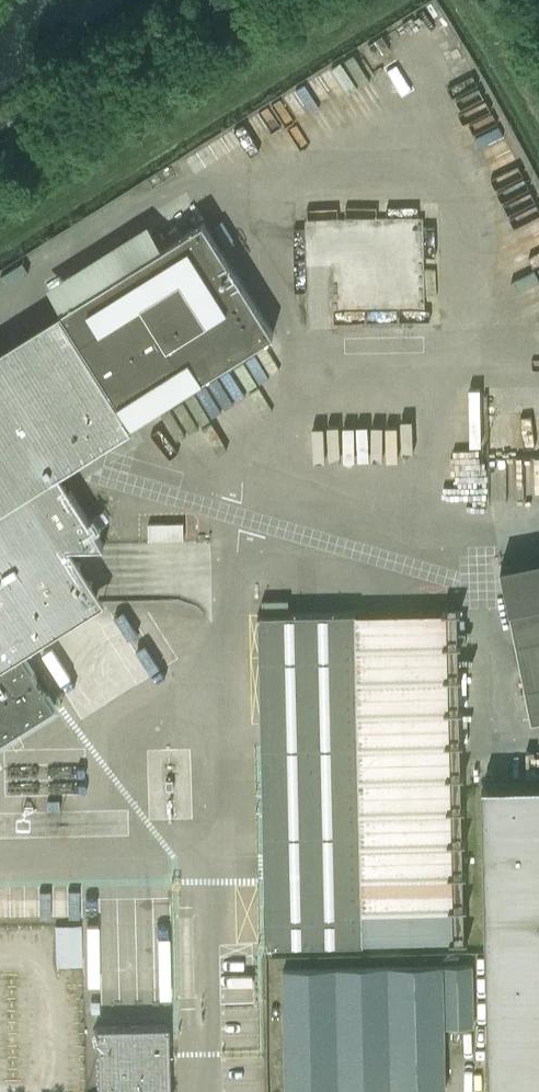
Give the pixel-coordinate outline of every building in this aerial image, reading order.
[(376,56),(390,47),(382,35),(368,44),(376,56)] [(423,216),(306,217),(307,310),(331,310),(331,319),(309,319),(309,324),(354,324),(354,307),(424,306),(423,216)] [(162,246),(147,223),(47,285),(62,309),(0,348),(0,739),(54,705),(21,653),(104,600),(69,544),(104,543),(59,471),(133,425),(117,400),(188,355),(202,377),(273,332),(203,220),(162,246)] [(156,521),(155,534),(185,536),(186,523),(156,521)] [(538,699),(538,556),(515,560),(538,699)] [(355,612),(355,611),(258,613),(265,944),(363,942),(453,939),(446,610),(355,612)] [(482,783),(488,1089),(488,1091),(538,1089),(538,782),(482,783)] [(58,964),(83,964),(82,923),(57,923),(58,964)] [(471,965),(283,969),(286,1091),(339,1091),(445,1090),(443,1026),(473,1026),(471,965)] [(94,1026),(96,1091),(168,1091),(166,1024),(94,1026)]
